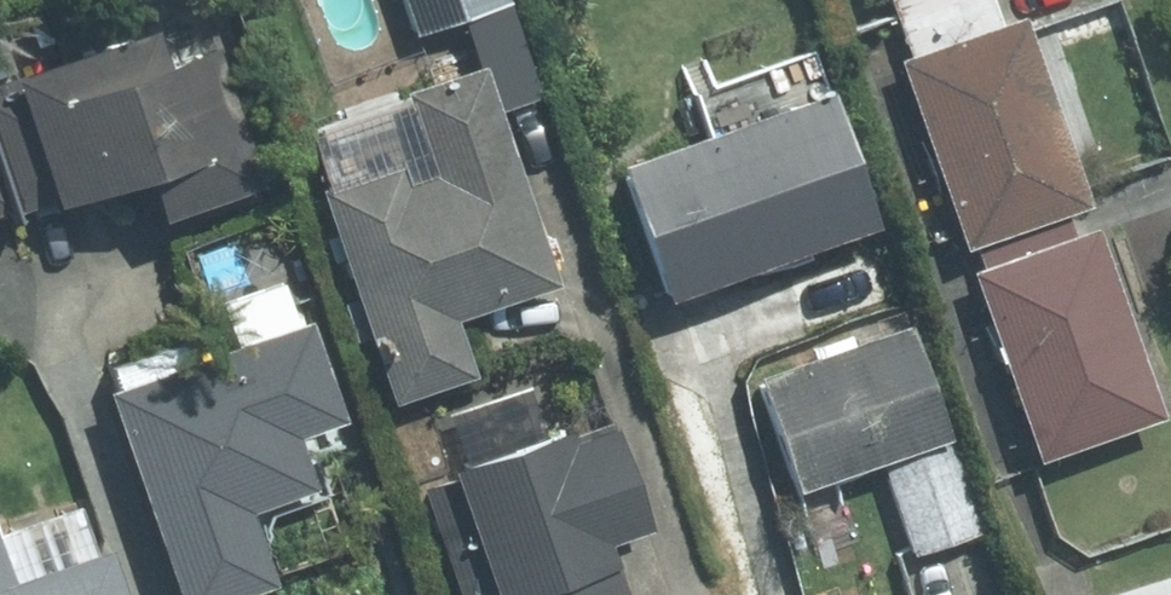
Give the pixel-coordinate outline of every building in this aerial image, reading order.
[(412,42),(460,26),(511,10),(520,7),(518,0),(398,0),(412,42)] [(1023,13),(898,57),(968,252),(1092,208),(1023,13)] [(158,23),(14,73),(22,98),(0,106),(0,151),(24,221),(136,182),(148,220),(261,181),(214,42),(170,57),(158,23)] [(556,285),(483,67),(406,93),(433,173),(409,181),(404,167),(319,195),(391,409),(473,381),(453,319),(556,285)] [(832,90),(614,160),(658,298),(876,229),(832,90)] [(14,218),(0,178),(0,223),(14,218)] [(1093,221),(972,262),(1039,459),(1160,418),(1093,221)] [(302,273),(203,309),(219,351),(102,394),(175,594),(235,594),(277,580),(252,510),(309,489),(292,442),(355,419),(302,273)] [(951,438),(908,320),(748,378),(791,496),(885,462),(950,439),(951,438)] [(421,483),(459,594),(626,594),(607,541),(642,529),(604,417),(421,483)] [(105,541),(15,574),(0,534),(0,594),(125,594),(105,541)]
